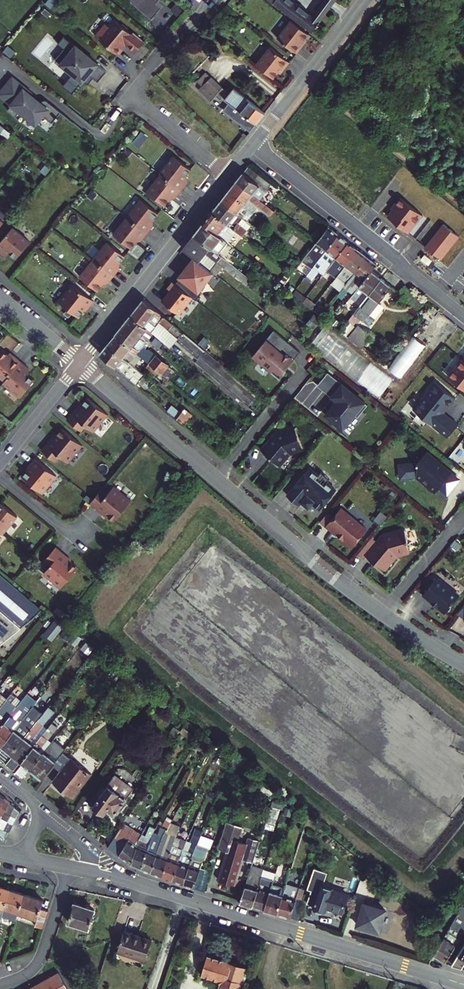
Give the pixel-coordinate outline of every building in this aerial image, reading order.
[(144,12),(153,20),(164,7),(159,3),(161,0),(133,0),(139,5),(138,7),(144,12)] [(312,31),(336,0),(323,0),(312,14),(293,0),(271,0),(312,31)] [(135,52),(144,42),(133,32),(132,34),(126,30),(121,25),(114,19),(108,26),(106,24),(96,37),(118,55),(123,49),(121,47),(125,43),(135,52)] [(291,20),(277,37),(297,53),(303,45),(301,43),(308,33),(291,20)] [(65,49),(55,60),(73,74),(68,80),(78,88),(89,75),(98,82),(107,72),(76,46),(70,53),(65,49)] [(270,46),(256,64),(273,78),(281,68),(283,70),(290,62),(270,46)] [(202,86),(210,77),(206,72),(197,81),(202,86)] [(52,105),(12,75),(0,90),(0,96),(38,124),(52,105)] [(199,88),(212,100),(216,95),(223,86),(211,76),(210,77),(202,86),(199,88)] [(230,92),(223,86),(216,95),(220,99),(223,96),(257,122),(265,112),(234,87),(230,92)] [(69,162),(81,147),(69,137),(74,131),(66,125),(61,131),(46,118),(39,126),(29,118),(26,123),(24,121),(23,124),(24,125),(21,129),(35,140),(37,141),(39,140),(41,138),(52,146),(51,148),(69,162)] [(0,133),(7,138),(10,134),(4,128),(0,133)] [(158,174),(160,175),(180,191),(186,183),(181,180),(184,177),(184,178),(190,170),(173,156),(158,174)] [(41,164),(37,169),(44,175),(49,170),(41,164)] [(243,172),(266,190),(270,184),(248,166),(243,172)] [(259,199),(266,190),(243,172),(236,181),(259,199)] [(160,175),(146,192),(163,206),(169,199),(168,198),(171,196),(174,199),(180,191),(160,175)] [(259,199),(236,181),(221,200),(246,221),(258,207),(269,216),(274,210),(259,199)] [(422,215),(400,198),(395,204),(397,205),(387,217),(408,233),(422,215)] [(139,200),(126,217),(146,234),(152,226),(148,223),(150,221),(151,221),(157,214),(139,200)] [(251,224),(246,221),(221,200),(212,211),(226,222),(248,239),(251,234),(247,230),(251,224)] [(226,222),(212,211),(203,223),(227,242),(232,246),(240,253),(245,247),(222,229),(226,222)] [(126,217),(112,235),(129,248),(135,241),(137,238),(140,241),(146,234),(126,217)] [(220,250),(227,242),(203,223),(194,234),(218,253),(220,250)] [(425,247),(440,259),(459,236),(443,224),(425,247)] [(322,233),(315,242),(303,258),(309,262),(301,272),(305,276),(306,275),(338,234),(328,226),(322,233)] [(0,241),(0,254),(1,255),(5,250),(8,252),(7,253),(14,259),(29,242),(11,227),(0,241)] [(321,233),(316,229),(311,235),(317,239),(321,233)] [(252,281),(218,253),(194,234),(183,248),(192,256),(210,270),(217,262),(222,266),(247,286),(252,281)] [(328,267),(347,241),(338,234),(306,275),(312,279),(324,264),(328,267)] [(331,273),(335,277),(357,249),(347,241),(328,267),(318,279),(323,283),(331,273)] [(227,242),(220,250),(226,254),(232,246),(227,242)] [(106,243),(92,260),(112,276),(118,269),(115,266),(117,263),(117,264),(123,256),(106,243)] [(344,284),(366,256),(357,249),(335,277),(333,279),(337,282),(339,280),(344,284)] [(210,270),(192,256),(185,265),(187,266),(179,276),(180,277),(175,283),(195,300),(201,293),(198,290),(212,272),(210,270)] [(376,264),(366,256),(344,284),(354,292),(371,270),(376,264)] [(92,260),(78,277),(95,291),(101,284),(101,283),(103,281),(106,283),(112,276),(92,260)] [(216,275),(222,266),(217,262),(210,270),(212,272),(216,275)] [(381,278),(371,270),(354,292),(344,304),(350,308),(355,302),(360,305),(381,278)] [(391,286),(381,278),(360,305),(347,321),(352,324),(358,317),(363,321),(391,286)] [(282,285),(292,293),(295,289),(285,281),(282,285)] [(70,284),(56,301),(77,317),(82,310),(81,309),(83,306),(86,309),(92,301),(70,284)] [(423,301),(404,285),(398,292),(407,301),(419,307),(423,301)] [(175,341),(196,359),(194,362),(246,406),(256,394),(143,298),(130,314),(153,334),(169,348),(175,341)] [(439,310),(433,306),(428,312),(434,317),(439,311),(439,310)] [(332,319),(323,311),(320,315),(322,317),(330,323),(332,319)] [(167,377),(167,378),(174,370),(146,347),(149,344),(147,342),(153,334),(130,314),(115,334),(167,377)] [(319,318),(314,314),(307,322),(312,327),(319,318)] [(330,323),(335,327),(339,323),(333,318),(332,319),(330,323)] [(356,326),(347,337),(361,348),(370,337),(356,326)] [(384,392),(396,373),(323,327),(311,346),(384,392)] [(288,366),(300,351),(273,330),(252,356),(278,377),(286,368),(284,367),(286,365),(288,366)] [(115,334),(107,344),(134,366),(138,361),(163,382),(167,377),(115,334)] [(403,377),(428,345),(415,335),(390,367),(403,377)] [(134,366),(107,344),(99,353),(136,384),(144,375),(134,366)] [(2,382),(19,362),(12,356),(9,359),(0,352),(0,381),(2,382)] [(463,360),(462,359),(448,377),(463,390),(463,361),(463,360)] [(2,382),(0,384),(18,398),(32,381),(25,375),(22,373),(26,368),(19,362),(2,382)] [(322,390),(328,395),(339,382),(333,377),(322,390)] [(373,410),(339,382),(328,395),(336,402),(337,401),(343,406),(340,410),(339,410),(331,420),(348,434),(359,420),(362,423),(373,410)] [(413,409),(448,437),(458,424),(443,412),(455,397),(435,382),(413,409)] [(173,404),(176,401),(167,393),(164,396),(173,404)] [(92,432),(107,414),(87,398),(81,405),(82,406),(80,409),(77,406),(66,420),(81,432),(86,426),(92,432)] [(176,418),(184,408),(180,404),(172,414),(176,418)] [(192,414),(184,408),(176,418),(184,424),(192,414)] [(295,427),(276,434),(262,451),(270,458),(269,459),(278,465),(290,451),(302,446),(295,427)] [(67,463),(81,445),(62,429),(55,436),(57,437),(55,440),(52,437),(41,450),(55,463),(60,457),(67,463)] [(417,462),(408,463),(409,476),(416,476),(430,488),(439,486),(445,492),(449,487),(450,489),(459,478),(426,451),(417,462)] [(41,493),(56,476),(34,458),(28,465),(31,468),(29,471),(28,470),(22,477),(41,493)] [(309,467),(286,494),(299,505),(301,502),(308,508),(313,503),(318,508),(321,507),(335,489),(326,482),(324,484),(316,477),(317,475),(309,467)] [(317,475),(316,477),(324,484),(326,482),(329,478),(320,471),(317,475)] [(101,488),(89,503),(102,514),(105,511),(107,513),(106,515),(114,521),(130,501),(113,486),(107,493),(101,488)] [(2,534),(16,517),(0,503),(0,532),(2,534)] [(341,508),(326,526),(337,535),(338,534),(343,537),(343,540),(352,547),(367,530),(341,508)] [(371,550),(365,557),(374,564),(375,563),(385,571),(395,559),(394,558),(396,555),(397,555),(409,553),(407,543),(408,543),(406,530),(384,535),(374,546),(371,550)] [(365,545),(371,550),(374,546),(368,541),(365,545)] [(55,547),(43,561),(48,566),(43,573),(60,588),(76,568),(69,562),(68,563),(66,561),(68,558),(55,547)] [(0,576),(0,610),(7,616),(19,626),(40,610),(0,576)] [(437,578),(423,595),(432,603),(433,602),(438,606),(437,606),(445,613),(459,596),(437,578)] [(19,626),(7,616),(0,625),(0,643),(19,626)] [(55,617),(50,623),(60,630),(64,624),(55,617)] [(74,632),(66,626),(59,634),(67,641),(74,632)] [(90,646),(84,641),(81,644),(87,649),(90,646)] [(15,698),(9,694),(5,700),(10,704),(15,698)] [(36,702),(33,699),(28,706),(26,704),(14,720),(9,716),(0,727),(0,745),(1,746),(36,702)] [(9,716),(10,715),(5,711),(10,704),(5,700),(0,706),(0,727),(9,716)] [(11,754),(33,726),(29,722),(41,706),(36,702),(1,746),(3,748),(0,751),(0,761),(3,763),(11,754)] [(33,726),(11,754),(13,756),(5,765),(13,771),(20,762),(46,730),(42,727),(44,725),(43,724),(53,712),(47,708),(33,726)] [(22,778),(29,769),(47,747),(44,744),(57,727),(51,723),(46,730),(20,762),(22,764),(15,773),(22,778)] [(183,727),(180,733),(194,744),(198,738),(183,727)] [(178,732),(173,728),(169,734),(174,738),(178,732)] [(52,766),(63,752),(68,745),(64,741),(58,748),(57,748),(55,751),(48,745),(47,747),(29,769),(41,779),(52,766)] [(179,746),(173,742),(166,754),(171,758),(179,746)] [(210,749),(203,745),(196,756),(198,757),(195,763),(201,766),(210,749)] [(216,753),(211,749),(206,758),(212,761),(216,753)] [(71,798),(90,773),(63,752),(52,766),(60,771),(51,782),(71,798)] [(121,808),(120,805),(126,798),(133,787),(114,774),(107,784),(91,806),(98,812),(100,809),(103,805),(107,808),(107,809),(114,814),(116,812),(118,812),(121,808)] [(0,818),(4,812),(9,802),(0,795),(0,818)] [(20,811),(9,802),(4,812),(11,815),(16,818),(20,811)] [(11,815),(4,812),(0,818),(0,819),(12,825),(16,818),(11,815)] [(270,814),(268,827),(276,828),(278,815),(270,814)] [(167,827),(171,819),(166,816),(162,824),(167,827)] [(9,832),(12,825),(0,819),(0,828),(9,832)] [(126,861),(130,864),(138,839),(142,833),(123,821),(121,825),(108,847),(118,855),(122,859),(126,861)] [(226,822),(217,849),(226,851),(217,880),(237,886),(240,879),(237,878),(243,859),(252,862),(259,841),(248,837),(246,844),(236,840),(241,827),(226,822)] [(148,846),(154,830),(155,828),(150,826),(145,835),(142,833),(138,839),(130,864),(136,867),(140,869),(148,846)] [(5,839),(9,832),(0,828),(0,837),(5,839)] [(140,869),(150,873),(163,837),(165,831),(166,830),(160,828),(158,831),(154,830),(148,846),(140,869)] [(190,861),(197,844),(199,838),(202,830),(197,829),(195,828),(190,841),(191,841),(187,851),(182,849),(172,881),(182,885),(190,861)] [(161,877),(172,845),(176,836),(176,835),(170,833),(168,839),(163,837),(150,873),(161,877)] [(161,877),(172,881),(182,849),(186,840),(180,838),(176,847),(172,845),(161,877)] [(197,844),(207,847),(209,841),(199,838),(197,844)] [(186,840),(182,849),(187,851),(191,841),(190,841),(190,840),(189,842),(186,840)] [(190,861),(182,885),(204,891),(210,872),(200,868),(207,847),(197,844),(190,861)] [(251,906),(261,876),(263,869),(251,865),(240,902),(251,906)] [(312,889),(307,902),(314,904),(313,906),(325,910),(326,907),(341,912),(347,895),(323,887),(328,871),(315,866),(307,888),(312,889)] [(290,870),(284,868),(280,878),(286,880),(290,870)] [(251,906),(264,909),(272,884),(273,880),(261,876),(251,906)] [(286,880),(280,878),(278,886),(284,888),(285,884),(286,880)] [(369,889),(373,890),(375,882),(362,879),(357,896),(366,899),(369,889)] [(276,913),(284,888),(278,886),(272,884),(264,909),(276,913)] [(299,888),(285,884),(284,888),(276,913),(290,917),(296,898),(299,888)] [(1,914),(9,889),(0,886),(0,914),(1,914)] [(1,914),(16,919),(18,912),(24,894),(9,889),(1,914)] [(35,926),(43,928),(49,910),(41,908),(44,900),(24,894),(18,912),(37,918),(35,926)] [(303,900),(296,898),(290,917),(297,920),(303,900)] [(95,910),(74,903),(68,921),(89,928),(95,910)] [(386,911),(365,904),(357,925),(378,933),(386,911)] [(461,907),(433,953),(445,960),(463,930),(463,908),(461,907)] [(151,940),(123,931),(115,958),(143,967),(151,940)] [(434,949),(438,941),(433,938),(428,946),(434,949)] [(453,963),(463,969),(463,944),(453,963)] [(207,955),(201,975),(218,981),(220,983),(218,988),(240,988),(246,967),(207,955)] [(29,988),(68,988),(59,973),(29,988)]
